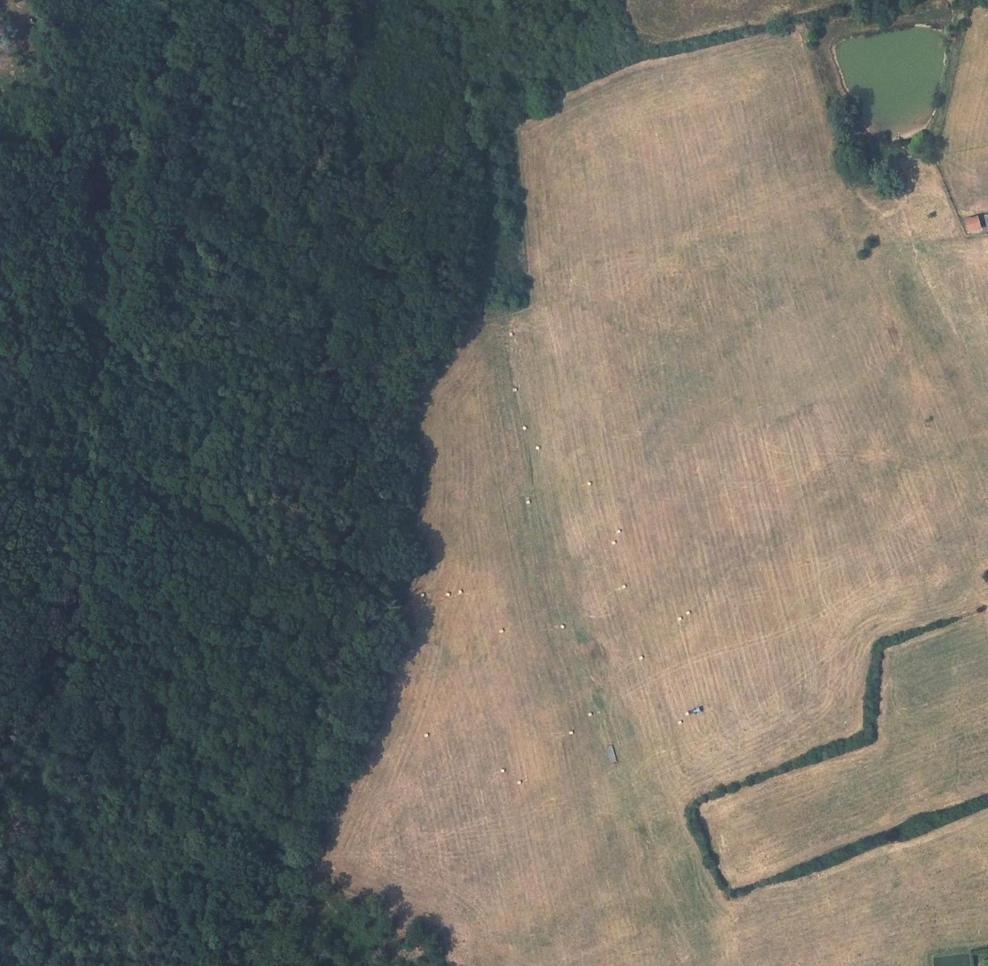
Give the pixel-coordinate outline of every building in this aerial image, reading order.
[(982,220),(969,222),(972,233),(984,230),(982,220)]
